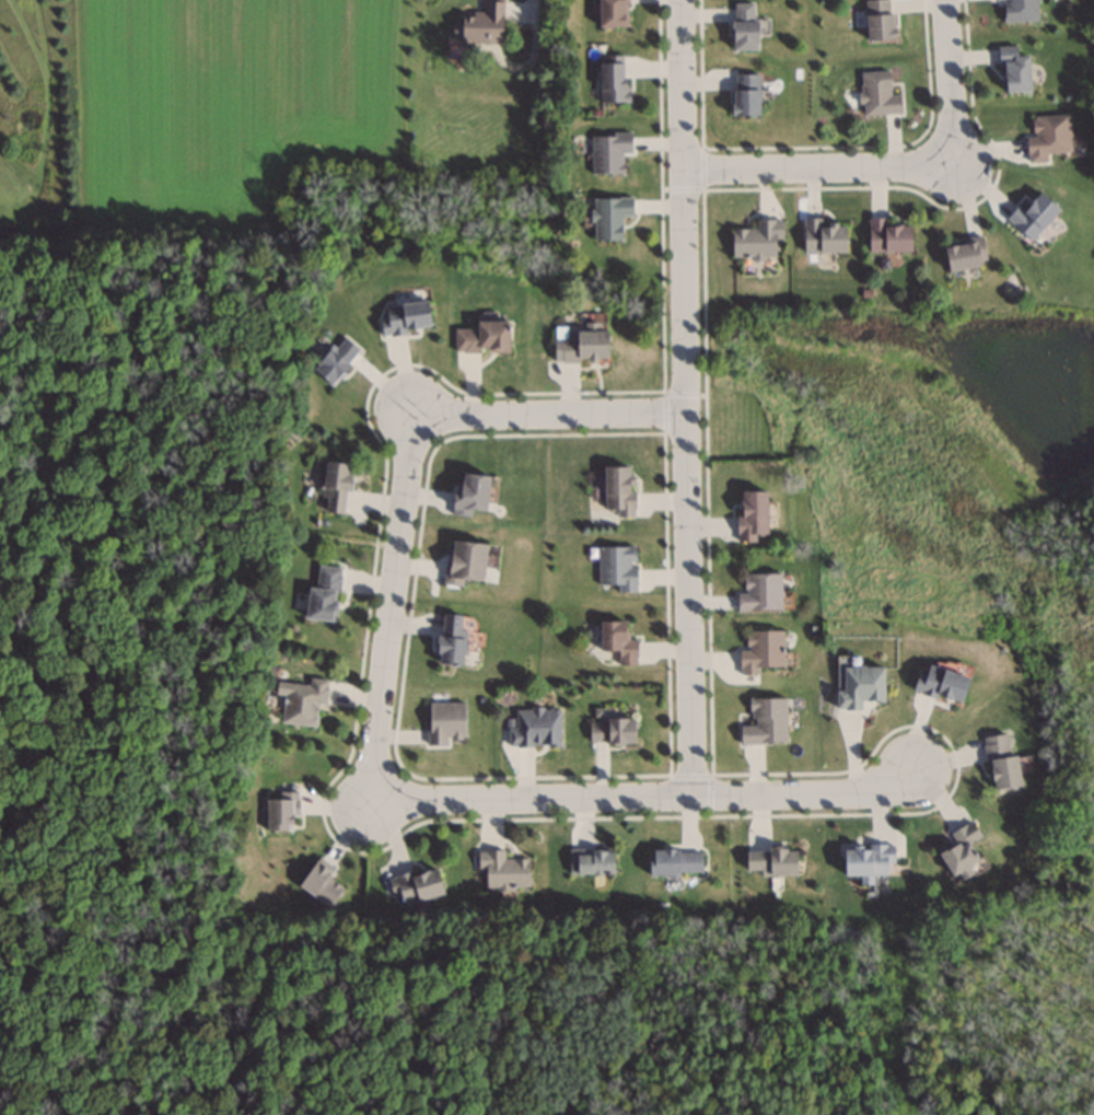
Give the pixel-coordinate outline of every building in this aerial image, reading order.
[(627,0),(598,0),(598,31),(627,31),(627,0)] [(1004,24),(1037,24),(1037,0),(1003,0),(1004,24)] [(893,2),(865,3),(867,45),(894,44),(893,2)] [(461,17),(461,46),(502,46),(503,4),(483,4),(483,17),(461,17)] [(732,54),(756,54),(756,6),(732,6),(732,54)] [(1002,48),(1003,95),(1030,94),(1029,59),(1017,59),(1017,48),(1002,48)] [(625,106),(625,58),(599,58),(599,106),(625,106)] [(900,97),(890,98),(889,74),(860,75),(862,119),(901,117),(900,97)] [(759,119),(759,77),(732,77),(732,119),(759,119)] [(1033,119),(1034,139),(1027,139),(1028,165),(1048,164),(1048,156),(1070,155),(1069,117),(1033,119)] [(591,136),(591,176),(622,175),(622,154),(631,154),(631,135),(591,136)] [(1059,209),(1040,192),(1031,202),(1025,196),(1006,219),(1032,241),(1059,209)] [(621,242),(621,217),(632,217),(632,199),(594,199),(593,242),(621,242)] [(869,253),(911,252),(911,225),(886,226),(886,218),(868,218),(869,253)] [(782,241),(782,221),(756,221),(756,230),(732,230),(732,259),(776,259),(776,241),(782,241)] [(847,254),(847,222),(804,222),(804,254),(847,254)] [(945,245),(948,271),(986,266),(982,240),(945,245)] [(431,328),(427,300),(379,307),(383,335),(431,328)] [(476,329),(454,329),(454,353),(508,353),(508,322),(476,322),(476,329)] [(607,331),(576,331),(577,339),(554,339),(554,362),(607,362),(607,331)] [(313,371),(332,387),(360,351),(340,336),(313,371)] [(323,513),(347,514),(350,464),(325,462),(323,513)] [(604,467),(604,516),(632,516),(632,467),(604,467)] [(452,514),(471,518),(472,510),(484,512),(490,477),(459,472),(452,514)] [(739,492),(739,541),(767,541),(767,492),(739,492)] [(485,543),(449,541),(447,585),(463,586),(463,581),(484,582),(485,543)] [(636,592),(636,548),(598,548),(598,587),(618,587),(618,592),(636,592)] [(308,587),(305,619),(335,622),(340,569),(317,566),(316,588),(308,587)] [(781,612),(781,575),(744,575),(744,594),(737,594),(737,612),(781,612)] [(437,663),(462,665),(465,616),(439,615),(437,663)] [(599,622),(599,651),(618,651),(618,666),(636,666),(636,641),(628,641),(628,622),(599,622)] [(739,651),(739,675),(759,675),(759,667),(783,667),(783,632),(748,632),(748,651),(739,651)] [(968,675),(928,666),(926,674),(919,672),(914,692),(962,702),(968,675)] [(884,668),(838,667),(838,690),(836,690),(836,710),(861,710),(861,702),(884,702),(884,668)] [(327,681),(309,679),(309,686),(277,683),(275,696),(284,697),(282,724),(316,728),(318,704),(325,705),(327,681)] [(786,745),(785,699),(751,699),(751,726),(740,726),(740,745),(786,745)] [(465,703),(428,703),(428,747),(450,747),(450,740),(465,740),(465,703)] [(511,710),(512,747),(560,747),(559,709),(511,710)] [(590,744),(635,744),(635,720),(590,720),(590,744)] [(985,736),(991,791),(1020,787),(1017,755),(1009,756),(1006,734),(985,736)] [(295,832),(295,793),(278,793),(278,800),(266,800),(266,832),(295,832)] [(939,853),(950,875),(979,860),(970,842),(980,837),(972,821),(950,832),(956,844),(939,853)] [(844,877),(860,877),(860,885),(873,885),(873,876),(888,876),(887,864),(894,864),(893,846),(844,846),(844,877)] [(569,875),(614,875),(614,849),(569,849),(569,875)] [(797,874),(796,849),(746,850),(746,875),(797,874)] [(504,859),(504,851),(478,850),(478,870),(486,870),(486,889),(528,890),(529,860),(504,859)] [(649,850),(649,875),(702,875),(702,850),(649,850)] [(334,869),(319,857),(298,887),(328,910),(343,889),(328,878),(334,869)] [(437,868),(388,879),(392,898),(400,896),(402,905),(443,895),(437,868)]
